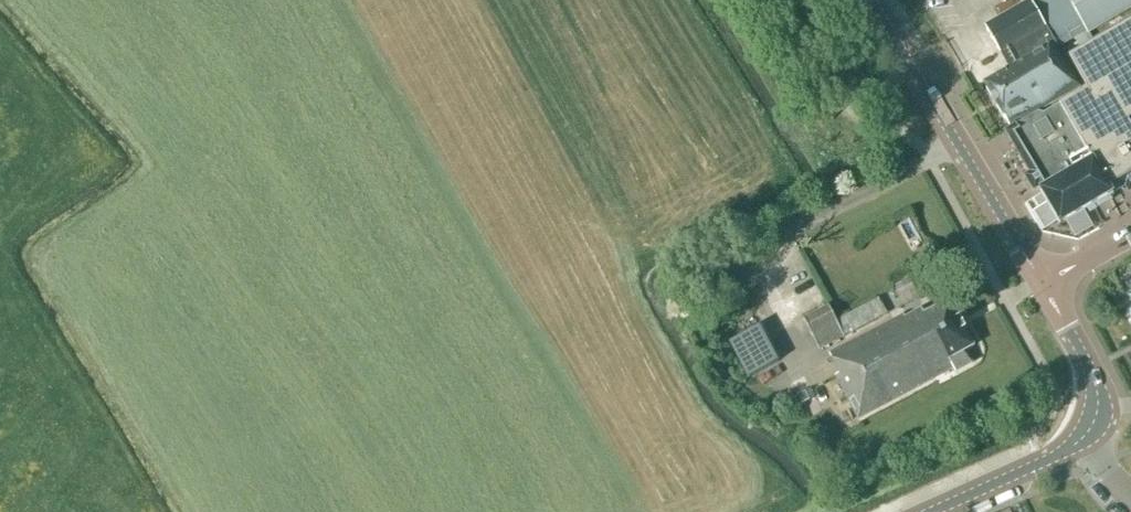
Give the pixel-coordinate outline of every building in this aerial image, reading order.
[(984,85),(1009,128),(1080,87),(1058,49),(1130,7),(1130,0),(1033,0),(1030,2),(1029,1),(984,28),(1009,70),(984,85)] [(1068,56),(1087,89),(1059,105),(1042,114),(1038,112),(1028,118),(1005,132),(1028,171),(1022,175),(1033,193),(1039,189),(1060,225),(1130,183),(1130,20),(1068,56)] [(958,319),(948,302),(924,315),(921,309),(905,318),(903,315),(828,355),(839,375),(835,376),(858,420),(953,369),(955,373),(972,364),(965,352),(973,348),(964,330),(965,330),(959,318),(958,319)] [(819,350),(844,337),(827,306),(802,319),(819,350)] [(757,326),(728,342),(747,378),(776,362),(757,326)] [(777,402),(797,392),(783,365),(763,375),(777,402)]
